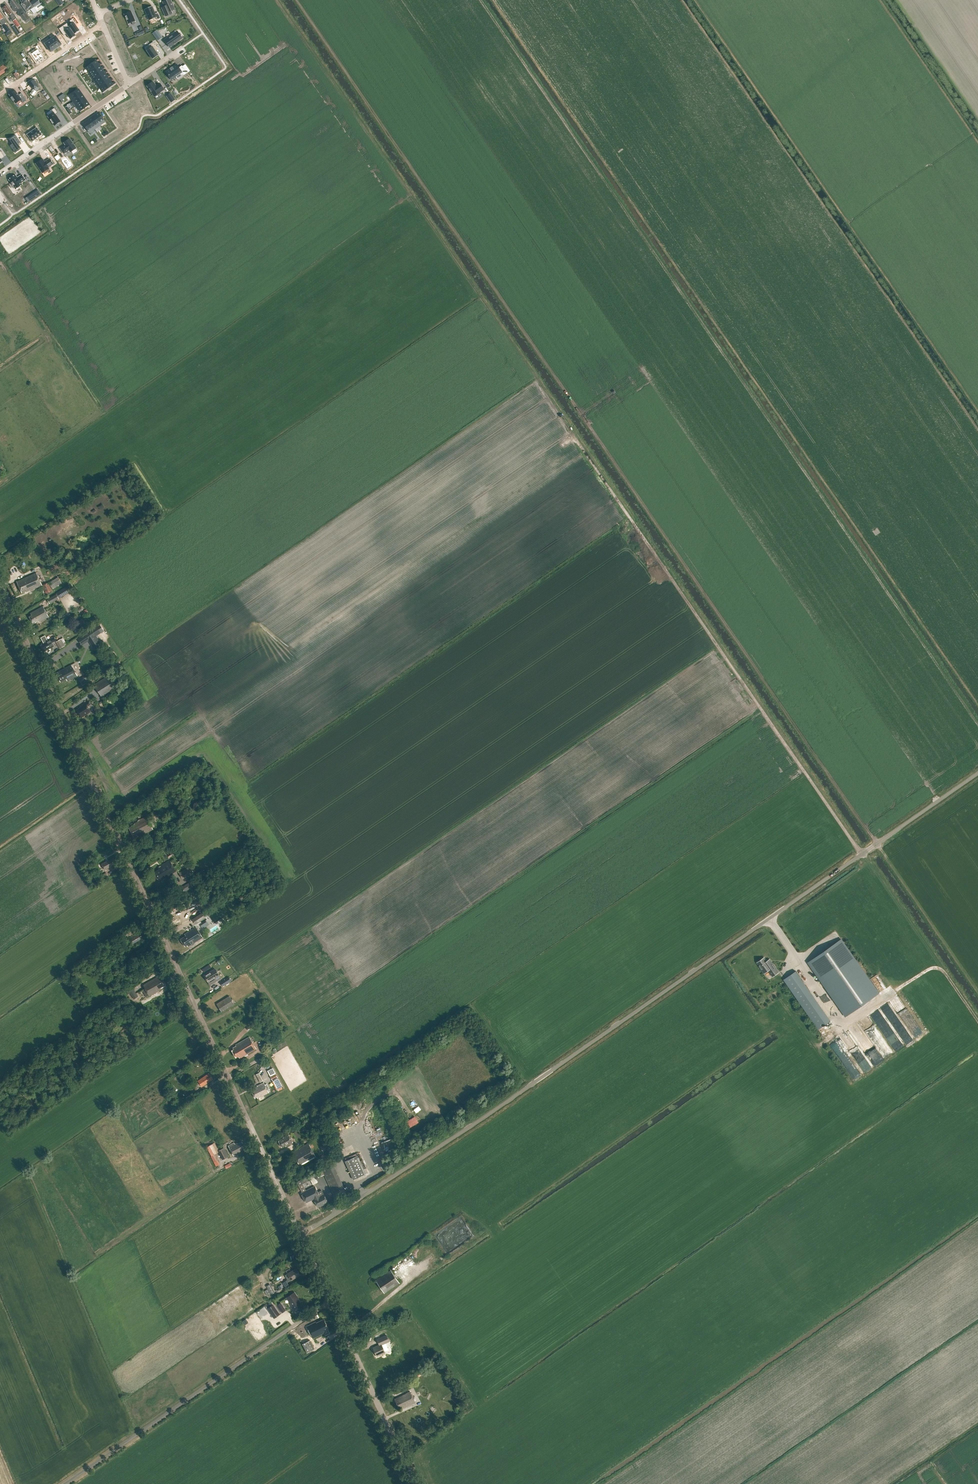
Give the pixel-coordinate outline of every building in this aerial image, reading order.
[(13,7),(12,8),(14,12),(17,10),(19,12),(23,10),(18,4),(15,0),(13,0),(10,1),(11,3),(10,4),(13,7)] [(27,13),(40,3),(38,0),(35,0),(30,3),(28,0),(20,0),(22,4),(21,4),(27,13)] [(165,17),(172,14),(171,11),(175,10),(171,0),(167,0),(163,2),(165,7),(161,8),(165,17)] [(9,15),(11,16),(10,17),(12,20),(15,18),(6,5),(3,8),(5,12),(5,13),(7,16),(9,15)] [(152,7),(145,10),(149,20),(156,17),(157,20),(161,18),(158,12),(155,14),(152,7)] [(23,10),(19,13),(18,14),(20,16),(21,16),(25,22),(29,19),(25,13),(23,10)] [(131,11),(124,14),(128,24),(132,23),(133,25),(136,24),(134,21),(135,21),(131,11)] [(72,24),(69,26),(74,34),(79,31),(72,19),(70,21),(72,24)] [(76,36),(74,34),(69,26),(67,23),(59,29),(64,36),(67,34),(71,39),(76,36)] [(12,26),(18,35),(21,33),(15,24),(12,26)] [(11,30),(7,25),(2,29),(7,37),(12,33),(10,30),(11,30)] [(156,31),(153,33),(158,41),(161,38),(156,31)] [(175,32),(165,40),(170,47),(180,39),(175,32)] [(56,36),(50,40),(57,49),(60,46),(59,46),(62,44),(56,36)] [(57,49),(50,40),(45,43),(51,52),(53,50),(53,51),(57,49)] [(153,42),(145,48),(152,59),(158,55),(154,50),(157,48),(153,42)] [(44,58),(40,52),(42,50),(38,45),(36,47),(38,49),(31,54),(37,62),(44,58)] [(96,61),(86,68),(88,72),(99,65),(100,66),(102,64),(101,62),(98,64),(96,61)] [(9,69),(5,64),(0,67),(0,76),(9,69)] [(99,65),(88,72),(91,76),(102,69),(105,68),(104,66),(101,68),(100,66),(99,65)] [(166,72),(171,80),(182,72),(184,75),(187,73),(182,66),(179,68),(177,65),(166,72)] [(102,69),(91,76),(94,80),(104,73),(105,73),(108,72),(106,70),(104,72),(102,69)] [(0,78),(0,85),(1,86),(16,78),(13,71),(0,78)] [(104,73),(94,80),(97,84),(107,77),(108,77),(110,75),(109,74),(107,76),(105,73),(104,73)] [(107,77),(97,84),(99,88),(110,80),(110,81),(113,79),(112,78),(109,80),(108,77),(107,77)] [(34,79),(28,83),(32,88),(33,89),(30,93),(33,96),(36,92),(39,90),(37,84),(34,79)] [(110,80),(99,88),(103,92),(113,85),(116,83),(115,82),(112,83),(110,81),(110,80)] [(152,81),(146,85),(154,96),(159,92),(159,91),(163,88),(159,83),(155,86),(152,81)] [(79,89),(69,95),(73,101),(82,94),(79,89)] [(13,101),(14,100),(16,103),(21,100),(23,103),(27,100),(22,93),(18,95),(16,91),(14,93),(13,92),(9,94),(12,97),(11,98),(13,101)] [(171,93),(166,96),(171,103),(175,100),(171,93)] [(82,94),(73,101),(76,106),(86,99),(82,94)] [(86,99),(76,106),(80,111),(90,105),(86,99)] [(53,112),(48,116),(54,126),(60,122),(55,114),(58,113),(54,108),(52,110),(53,112)] [(99,112),(93,116),(100,125),(105,122),(99,112)] [(93,116),(88,119),(95,129),(100,125),(93,116)] [(88,119),(83,123),(89,133),(95,129),(88,119)] [(27,134),(27,135),(32,141),(41,135),(42,135),(42,134),(37,128),(37,127),(37,128),(27,134)] [(16,135),(9,139),(12,144),(10,145),(15,153),(22,149),(19,144),(21,142),(16,135)] [(66,145),(60,149),(64,154),(69,150),(70,152),(76,148),(70,139),(64,143),(66,145)] [(67,157),(61,161),(68,170),(73,166),(67,157)] [(42,159),(36,163),(42,173),(49,168),(48,167),(53,164),(49,159),(45,162),(42,159)] [(22,185),(21,183),(26,180),(22,174),(17,178),(16,175),(9,180),(15,189),(22,185)] [(38,190),(30,195),(33,200),(41,194),(38,190)] [(42,585),(36,572),(17,581),(22,593),(25,591),(26,592),(29,590),(29,591),(42,585)] [(49,583),(53,589),(62,583),(58,577),(49,583)] [(46,594),(52,591),(48,582),(42,585),(46,594)] [(57,594),(60,599),(72,592),(69,586),(57,594)] [(48,600),(50,604),(59,600),(57,595),(48,600)] [(30,613),(32,615),(29,616),(33,624),(36,622),(37,623),(39,622),(40,622),(49,617),(43,606),(30,613)] [(89,639),(94,647),(100,643),(92,630),(84,636),(87,641),(89,639)] [(54,637),(50,639),(48,640),(45,636),(41,638),(44,643),(41,644),(42,645),(41,646),(43,651),(45,650),(45,651),(54,646),(52,643),(56,641),(54,637)] [(57,641),(60,648),(65,646),(61,639),(57,641)] [(57,674),(61,682),(66,679),(67,681),(68,681),(77,676),(72,665),(58,672),(58,673),(57,674)] [(94,685),(103,699),(120,688),(111,674),(94,685)] [(81,718),(87,714),(87,715),(91,712),(88,706),(91,704),(89,701),(83,705),(80,707),(80,708),(76,710),(81,718)] [(159,810),(150,814),(153,820),(162,816),(159,810)] [(129,828),(134,839),(153,829),(146,816),(140,820),(137,815),(135,816),(138,822),(134,823),(135,825),(129,828)] [(107,861),(102,865),(105,870),(115,864),(112,859),(107,862),(107,861)] [(159,880),(161,879),(162,881),(176,872),(169,861),(159,868),(159,869),(154,873),(159,880)] [(182,880),(192,873),(189,867),(178,874),(182,880)] [(193,887),(192,886),(189,882),(182,887),(184,890),(185,892),(193,887)] [(193,921),(196,926),(206,920),(202,915),(193,921)] [(121,935),(123,938),(127,936),(134,946),(144,940),(143,938),(144,937),(140,930),(135,933),(134,932),(135,931),(133,928),(121,935)] [(186,946),(187,945),(188,947),(202,938),(196,928),(185,935),(186,936),(181,939),(186,946)] [(808,963),(846,1016),(879,993),(841,940),(808,963)] [(764,958),(757,962),(762,969),(761,969),(764,973),(768,970),(773,976),(779,972),(774,966),(771,968),(764,958)] [(102,968),(96,961),(86,968),(91,975),(102,968)] [(208,982),(219,975),(215,969),(204,975),(208,982)] [(783,979),(818,1029),(830,1021),(796,971),(783,979)] [(166,985),(162,977),(160,978),(159,976),(143,985),(149,996),(161,989),(161,988),(166,985)] [(222,983),(224,987),(233,981),(231,977),(222,983)] [(942,990),(946,987),(941,981),(937,983),(942,990)] [(126,992),(128,994),(130,993),(134,999),(138,996),(132,988),(126,992)] [(949,989),(944,992),(950,1002),(956,999),(949,989)] [(217,1004),(222,1012),(234,1004),(229,996),(217,1004)] [(858,1051),(848,1032),(842,1035),(851,1054),(858,1051)] [(836,1056),(844,1052),(843,1050),(846,1047),(838,1034),(827,1041),(836,1056)] [(238,1056),(239,1059),(255,1049),(249,1038),(236,1045),(236,1046),(233,1048),(233,1049),(232,1050),(236,1057),(238,1056)] [(209,1073),(198,1081),(202,1087),(213,1079),(209,1073)] [(275,1074),(270,1076),(277,1089),(282,1086),(275,1074)] [(254,1090),(252,1091),(255,1098),(257,1097),(257,1098),(268,1092),(263,1082),(257,1085),(257,1086),(253,1089),(254,1090)] [(190,1086),(193,1091),(192,1091),(194,1094),(197,1092),(196,1090),(199,1088),(195,1083),(190,1086)] [(404,1122),(407,1128),(418,1122),(415,1116),(404,1122)] [(288,1135),(283,1137),(284,1138),(278,1141),(282,1147),(286,1146),(293,1143),(288,1135)] [(234,1143),(228,1146),(234,1156),(246,1150),(241,1141),(238,1143),(237,1143),(235,1144),(234,1143)] [(328,1143),(320,1147),(324,1155),(332,1151),(328,1143)] [(216,1153),(212,1144),(207,1146),(212,1156),(216,1153)] [(292,1152),(300,1166),(316,1157),(308,1144),(292,1152)] [(218,1151),(223,1159),(228,1156),(224,1148),(218,1151)] [(354,1155),(341,1161),(349,1180),(363,1174),(354,1155)] [(315,1172),(318,1178),(324,1175),(334,1196),(345,1191),(333,1164),(322,1169),(315,1172)] [(311,1184),(316,1181),(312,1171),(306,1174),(311,1184)] [(297,1182),(302,1192),(306,1190),(302,1184),(306,1182),(304,1178),(297,1182)] [(328,1202),(325,1197),(322,1190),(318,1192),(315,1186),(306,1190),(302,1192),(301,1193),(306,1203),(314,1199),(315,1202),(318,1207),(328,1202)] [(285,1275),(289,1282),(300,1275),(296,1268),(285,1275)] [(399,1283),(391,1270),(375,1280),(384,1293),(399,1283)] [(274,1292),(270,1283),(266,1286),(270,1294),(274,1292)] [(294,1292),(286,1297),(294,1309),(301,1305),(296,1297),(297,1296),(294,1292)] [(273,1304),(267,1308),(274,1318),(280,1314),(273,1304)] [(254,1311),(245,1316),(248,1322),(251,1321),(252,1323),(258,1320),(254,1311)] [(323,1319),(316,1322),(307,1326),(312,1338),(324,1332),(323,1331),(328,1329),(323,1319)] [(373,1348),(377,1357),(381,1355),(381,1354),(385,1352),(382,1345),(389,1342),(386,1335),(377,1339),(379,1345),(373,1348)] [(302,1344),(306,1352),(314,1348),(310,1340),(302,1344)] [(401,1407),(402,1409),(415,1402),(410,1391),(394,1399),(399,1408),(401,1407)]
